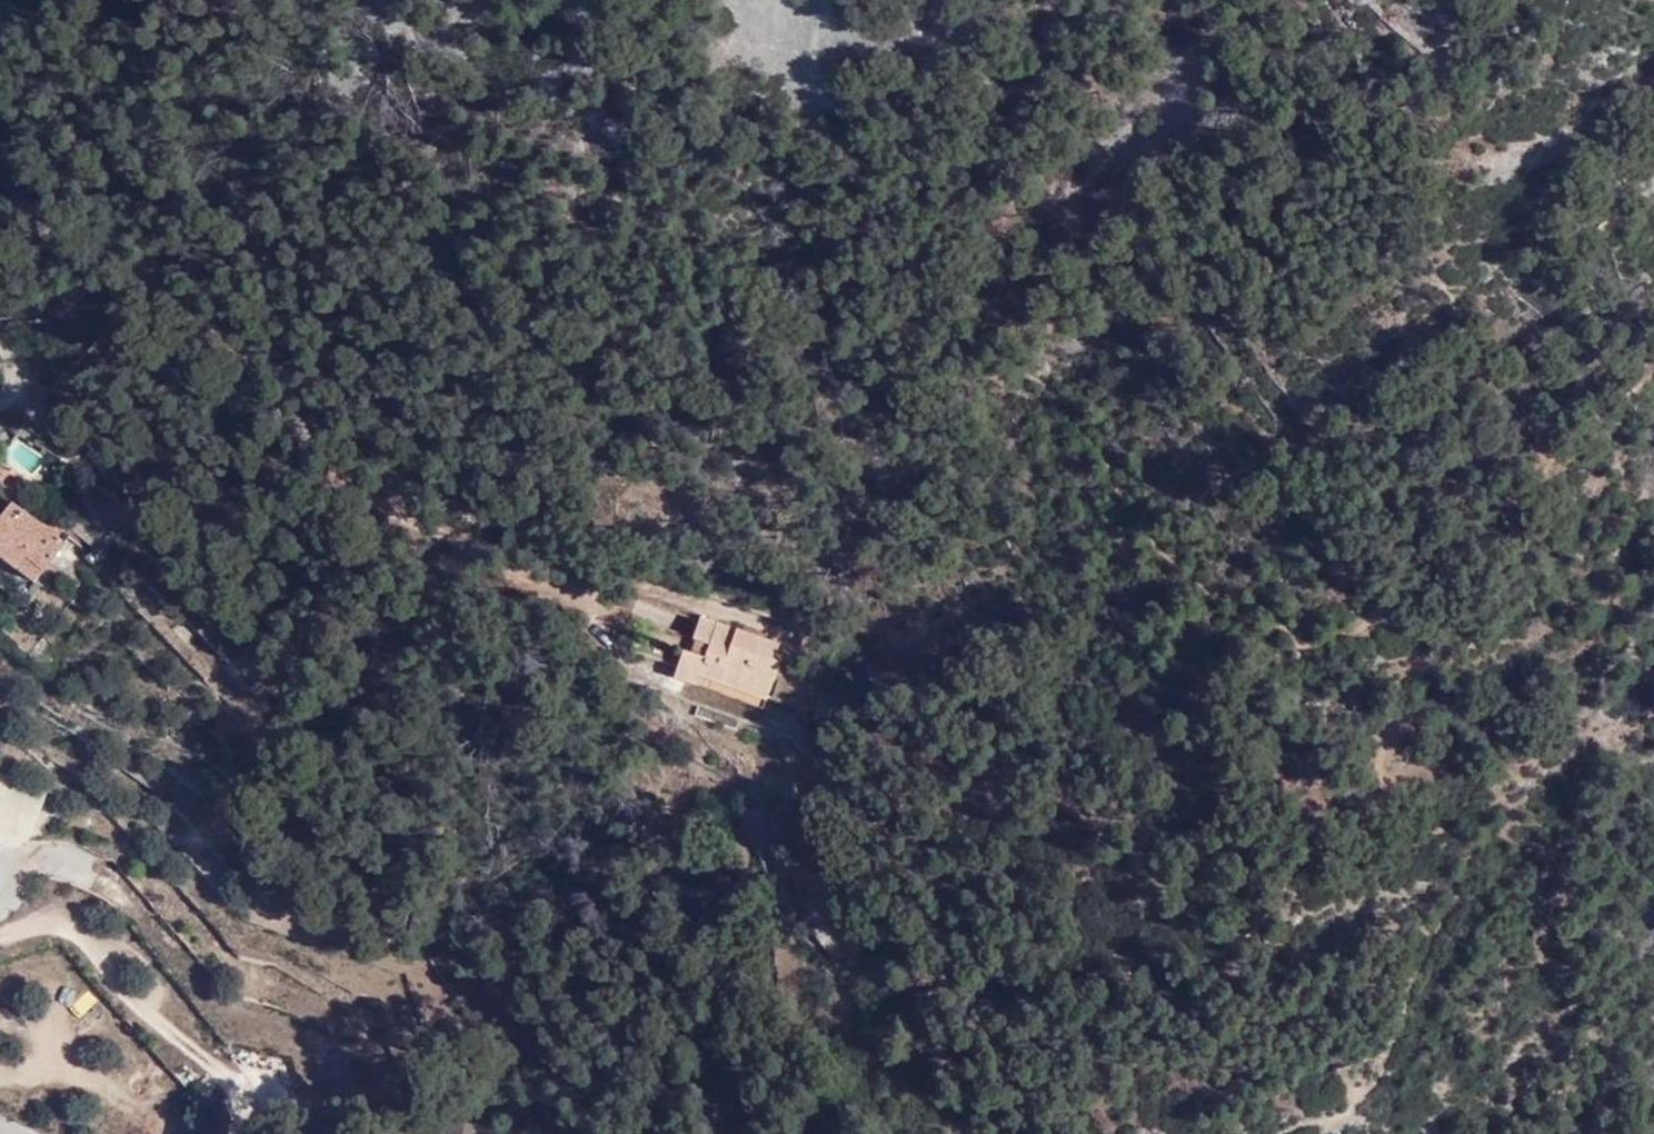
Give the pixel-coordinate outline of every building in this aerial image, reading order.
[(0,516),(0,554),(35,581),(64,543),(12,502),(0,516)] [(769,638),(692,612),(684,637),(699,642),(694,655),(674,649),(664,674),(691,683),(694,675),(758,695),(772,657),(765,655),(769,638)] [(427,1122),(425,1133),(490,1133),(490,1131),(427,1122)]
